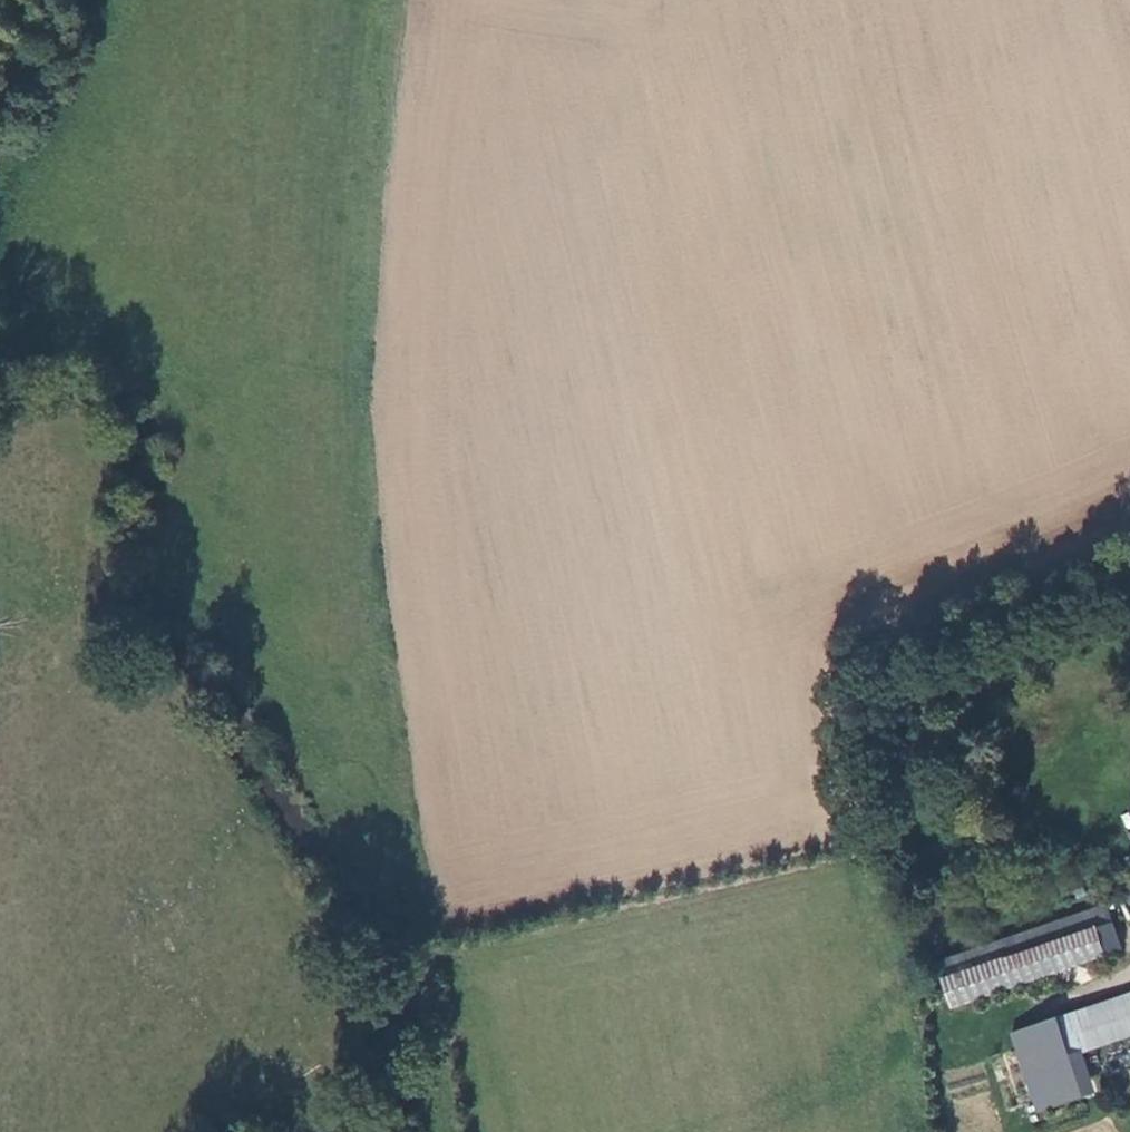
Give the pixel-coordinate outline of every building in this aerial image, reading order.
[(1124,944),(1110,901),(941,958),(956,1002),(1124,944)] [(1061,1011),(1072,1047),(1129,1028),(1129,988),(1061,1011)] [(1061,1017),(1029,1027),(1047,1084),(1078,1074),(1061,1017)]
